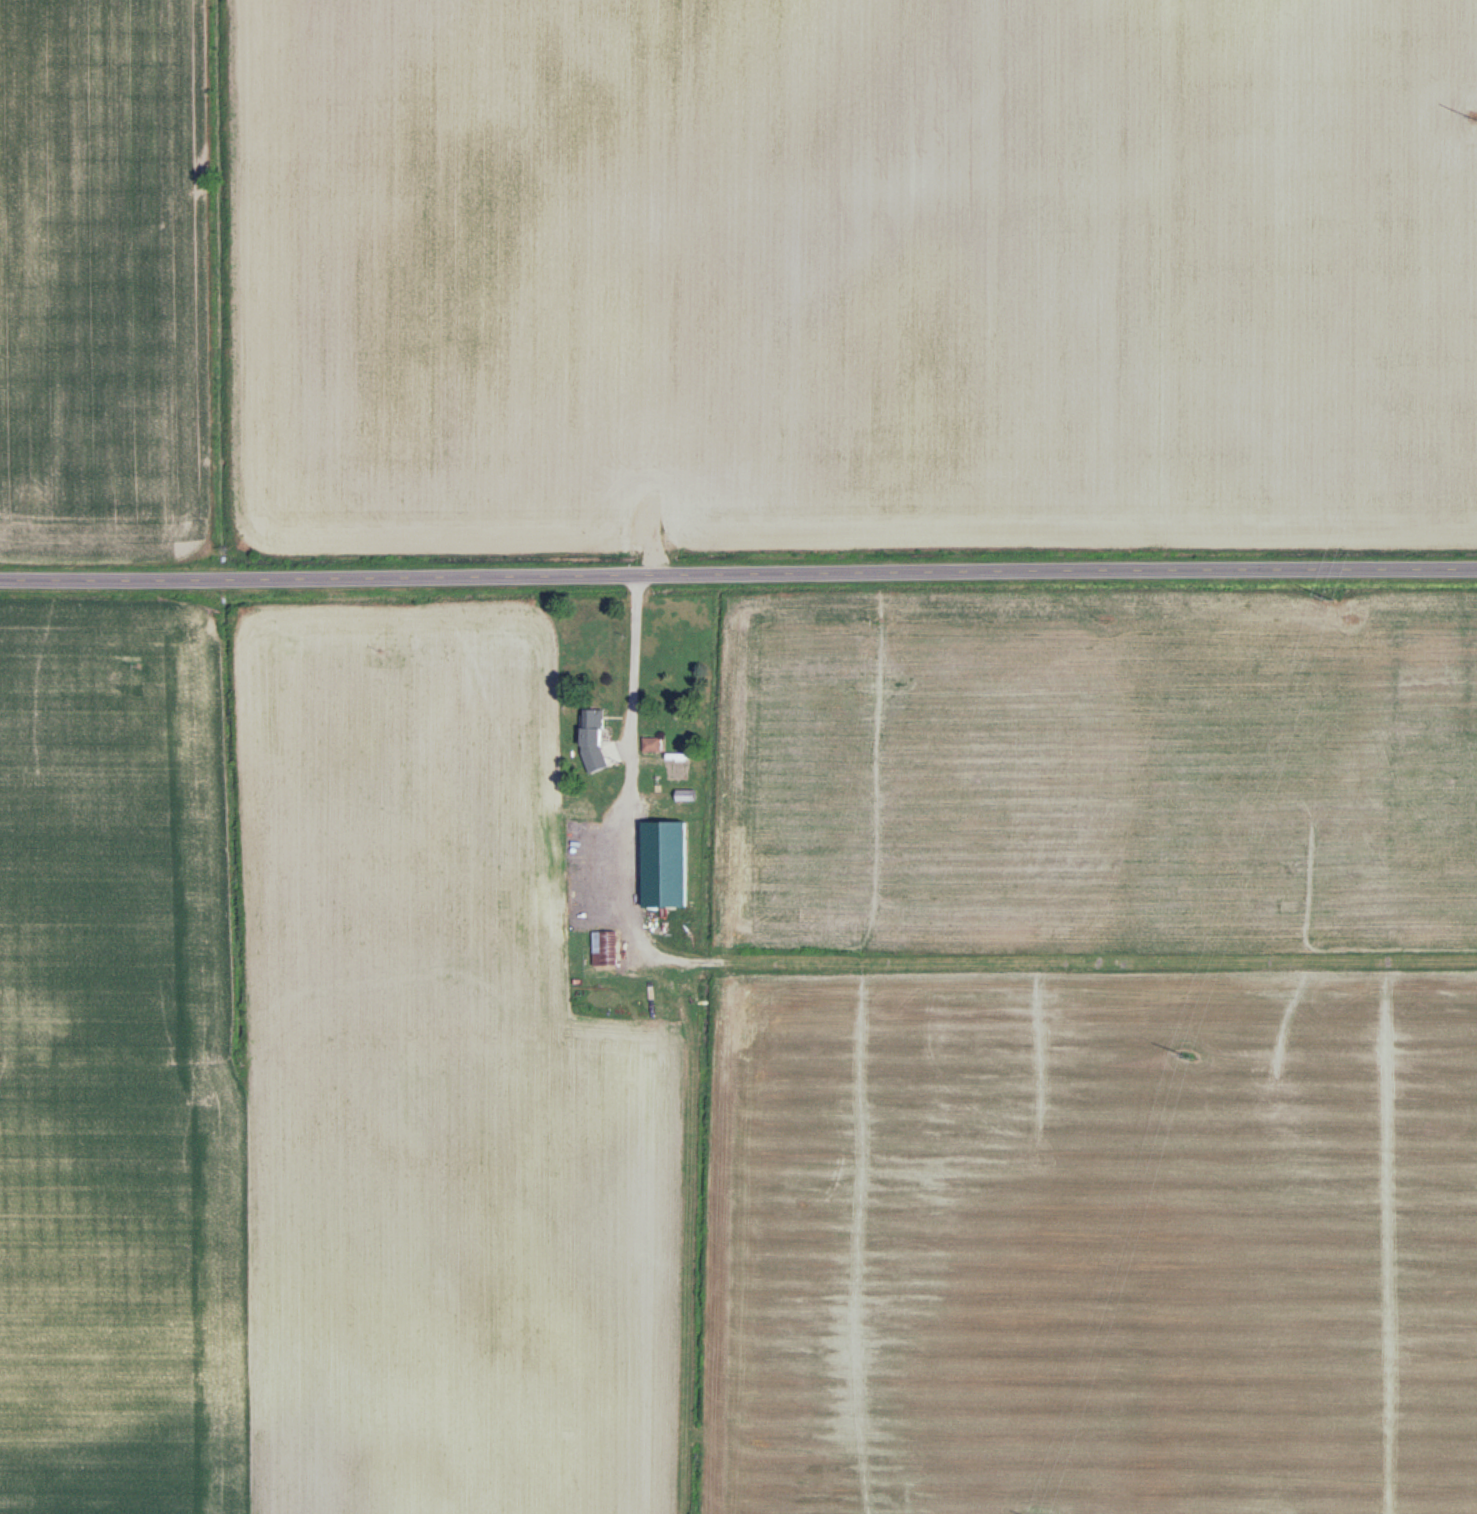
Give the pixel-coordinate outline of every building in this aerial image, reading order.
[(602,710),(581,710),(581,746),(602,746),(602,710)] [(642,739),(642,753),(661,753),(661,739),(642,739)] [(694,792),(675,792),(675,802),(694,802),(694,792)] [(676,847),(676,823),(618,822),(617,847),(676,847)] [(647,867),(647,851),(618,851),(618,867),(647,867)] [(598,934),(598,967),(616,967),(616,934),(598,934)]
